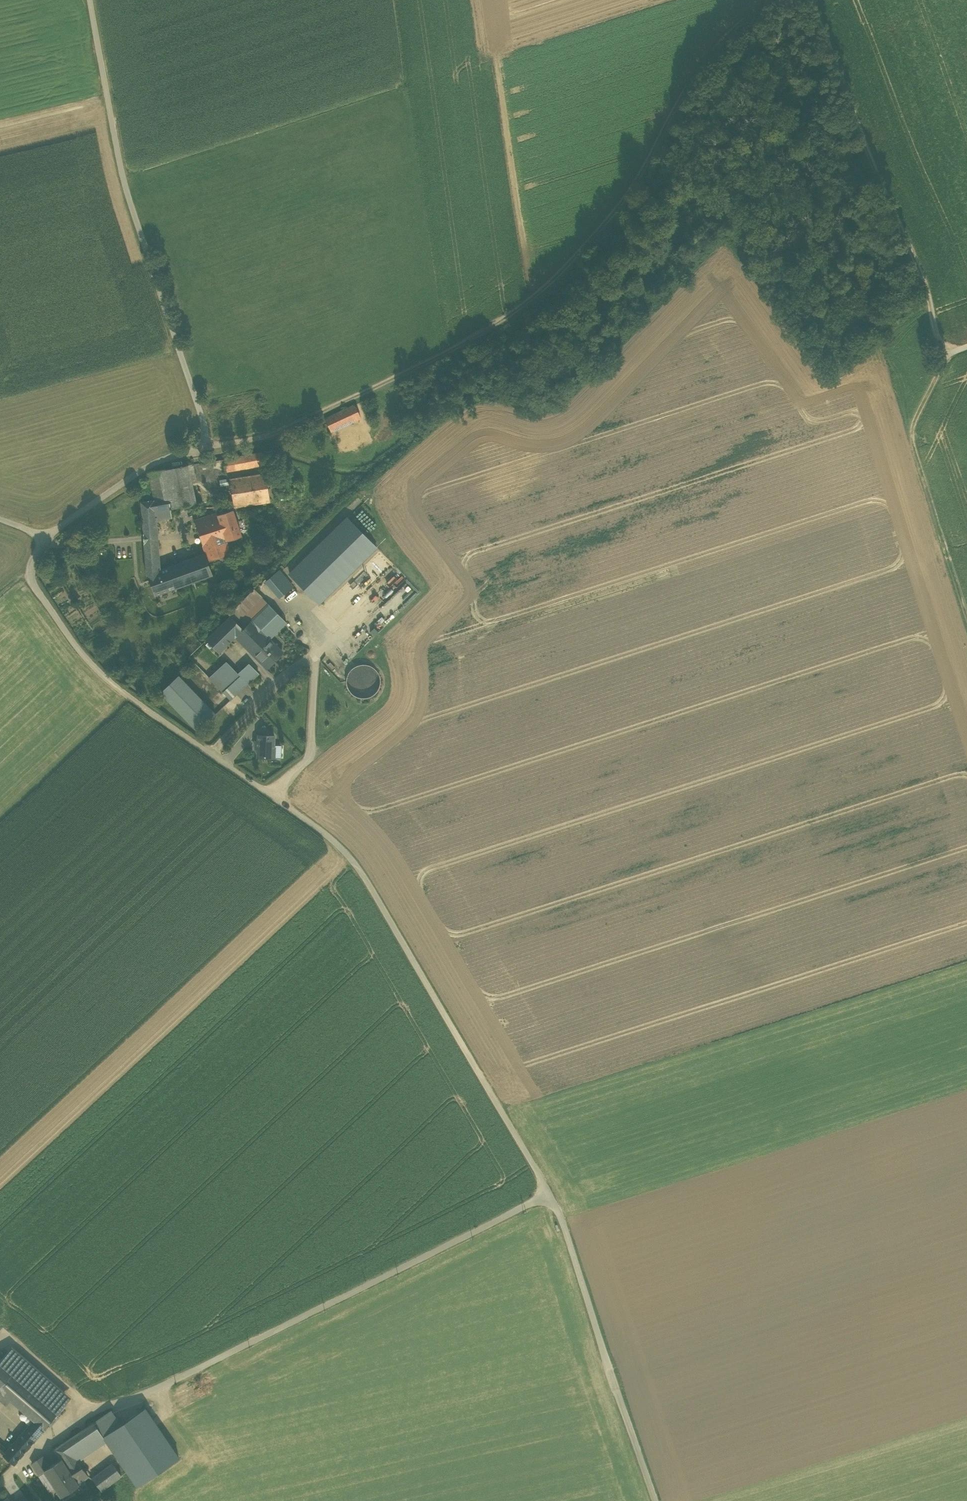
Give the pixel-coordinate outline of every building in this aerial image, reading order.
[(325,419),(331,432),(361,418),(355,405),(325,419)] [(246,456),(248,467),(264,464),(262,453),(246,456)] [(248,467),(246,456),(223,459),(225,471),(248,467)] [(188,466),(162,470),(168,498),(170,510),(171,510),(171,509),(196,504),(190,477),(188,467),(188,466)] [(148,473),(154,500),(168,498),(162,470),(148,473)] [(232,498),(234,507),(270,502),(266,474),(250,476),(249,473),(242,475),(242,478),(229,480),(232,498)] [(170,510),(168,498),(154,500),(141,503),(144,535),(156,535),(155,520),(155,519),(154,513),(170,510)] [(155,519),(155,520),(172,517),(170,510),(154,513),(155,519)] [(195,522),(208,562),(231,555),(226,541),(241,536),(233,510),(221,514),(218,515),(213,516),(195,522)] [(290,575),(318,604),(320,602),(376,547),(348,518),(290,575)] [(159,571),(157,542),(144,543),(147,575),(155,597),(213,575),(204,554),(159,571)] [(266,582),(280,598),(292,587),(279,571),(266,582)] [(228,615),(230,616),(206,640),(219,654),(236,636),(254,654),(269,640),(286,623),(268,604),(255,590),(228,615)] [(254,654),(268,668),(282,654),(269,640),(254,654)] [(258,673),(252,666),(249,663),(238,673),(226,662),(218,669),(209,678),(223,693),(230,700),(258,673)] [(381,682),(380,678),(379,675),(378,672),(376,670),(373,668),(371,666),(368,665),(364,664),(361,665),(358,665),(355,667),(352,669),(350,671),(348,674),(347,677),(346,680),(346,683),(347,686),(348,689),(350,692),(352,694),(355,696),(358,698),(361,698),(364,699),(368,698),(371,697),(373,695),(376,693),(378,691),(379,688),(380,685),(381,682)] [(161,693),(198,731),(215,714),(179,676),(161,693)] [(259,730),(259,735),(269,735),(269,731),(264,726),(259,730)] [(257,757),(273,757),(274,735),(269,735),(259,735),(258,735),(258,741),(255,741),(255,748),(257,748),(257,757)] [(0,1360),(0,1362),(58,1412),(67,1402),(8,1351),(0,1360)] [(34,1421),(44,1429),(58,1412),(0,1362),(0,1391),(3,1394),(11,1401),(34,1421)] [(3,1394),(0,1398),(0,1400),(6,1406),(11,1401),(3,1394)] [(107,1441),(137,1486),(179,1457),(144,1407),(121,1424),(103,1436),(107,1441)] [(111,1410),(93,1422),(103,1436),(121,1424),(111,1410)] [(38,1435),(44,1429),(34,1421),(29,1426),(38,1435)] [(107,1441),(103,1436),(93,1422),(65,1441),(78,1461),(107,1441)] [(38,1435),(29,1426),(24,1432),(33,1440),(38,1435)] [(24,1432),(8,1451),(4,1455),(14,1463),(33,1440),(24,1432)] [(88,1476),(78,1461),(65,1441),(54,1449),(60,1458),(61,1458),(78,1483),(88,1476)] [(31,1463),(38,1473),(44,1470),(43,1469),(49,1466),(42,1456),(31,1463)] [(55,1487),(61,1495),(78,1484),(78,1483),(61,1458),(60,1458),(49,1466),(43,1469),(44,1470),(55,1487)] [(93,1479),(101,1490),(121,1475),(113,1464),(93,1479)] [(44,1470),(38,1473),(38,1474),(49,1491),(55,1487),(44,1470)]
